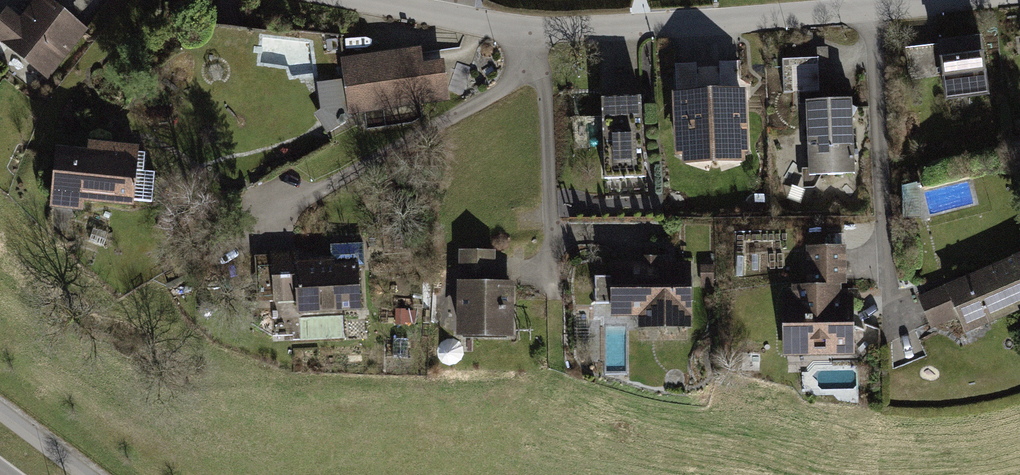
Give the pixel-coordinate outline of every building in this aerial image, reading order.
[(49,0),(37,0),(21,21),(7,9),(0,18),(0,38),(48,76),(86,28),(49,0)] [(979,37),(941,42),(948,98),(986,93),(979,37)] [(417,50),(342,61),(350,112),(448,98),(443,60),(420,64),(417,50)] [(817,58),(783,59),(785,91),(818,89),(817,58)] [(724,86),(711,86),(714,159),(748,158),(743,61),(723,62),(724,86)] [(695,64),(676,65),(681,161),(714,159),(711,86),(696,87),(695,64)] [(335,77),(315,80),(323,127),(342,124),(335,77)] [(641,98),(601,101),(605,182),(646,179),(641,98)] [(854,101),(806,104),(811,175),(858,172),(854,101)] [(91,153),(57,150),(53,203),(80,206),(81,199),(132,203),(137,147),(91,143),(91,153)] [(809,286),(795,286),(796,297),(784,297),(785,352),(852,351),(851,297),(841,297),(840,246),(808,247),(809,286)] [(489,252),(464,251),(461,334),(517,336),(519,280),(488,279),(489,252)] [(296,253),(273,254),(276,300),(300,299),(300,310),(359,307),(357,265),(331,266),(331,259),(297,260),(296,253)] [(917,296),(928,321),(956,310),(961,323),(1019,299),(1019,253),(917,296)] [(688,263),(613,264),(613,314),(639,314),(639,325),(688,325),(688,263)]
